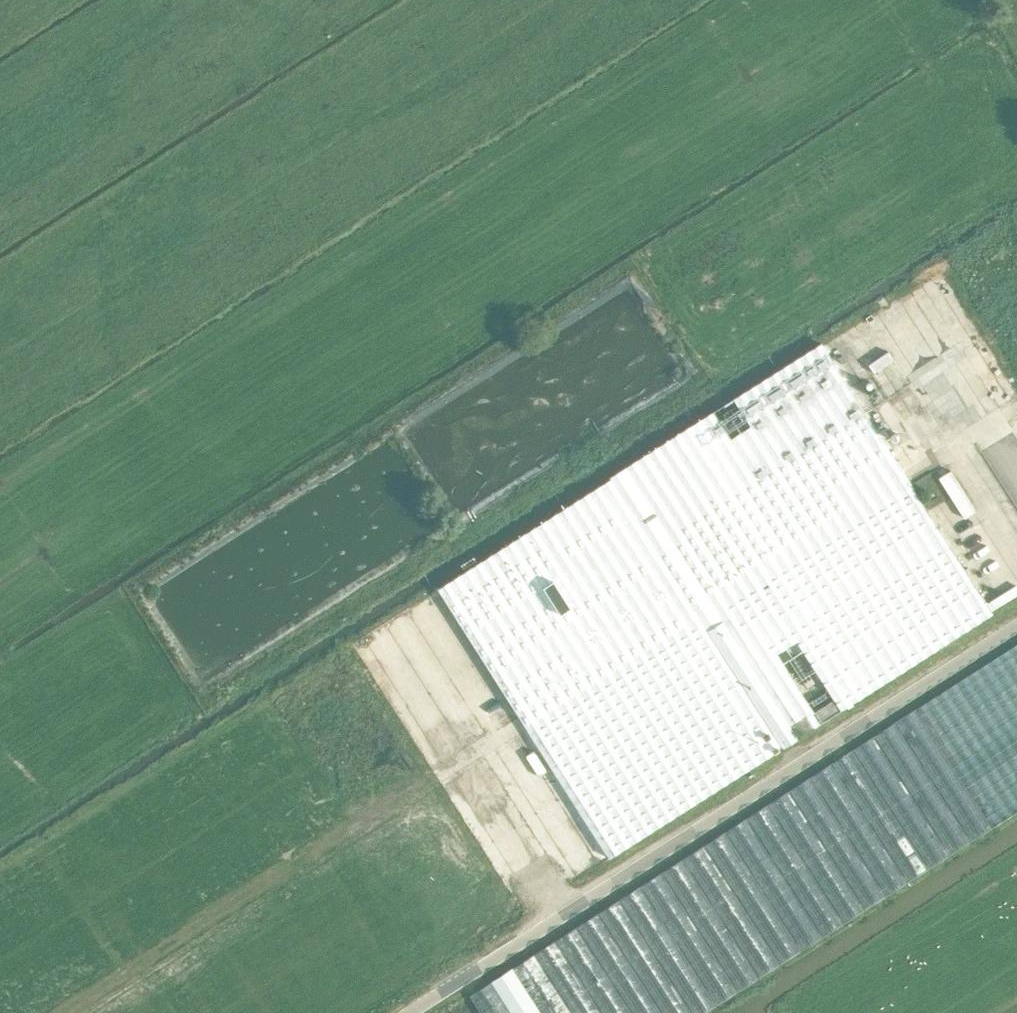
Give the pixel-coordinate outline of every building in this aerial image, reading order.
[(611,478),(438,589),(610,858),(693,805),(771,755),(799,738),(798,737),(814,726),(820,723),(777,654),(797,641),(841,710),(993,613),(821,343),(610,477),(611,478)] [(951,471),(939,478),(965,518),(976,511),(951,471)] [(441,1012),(701,1012),(1016,810),(1016,643),(441,1012)]
